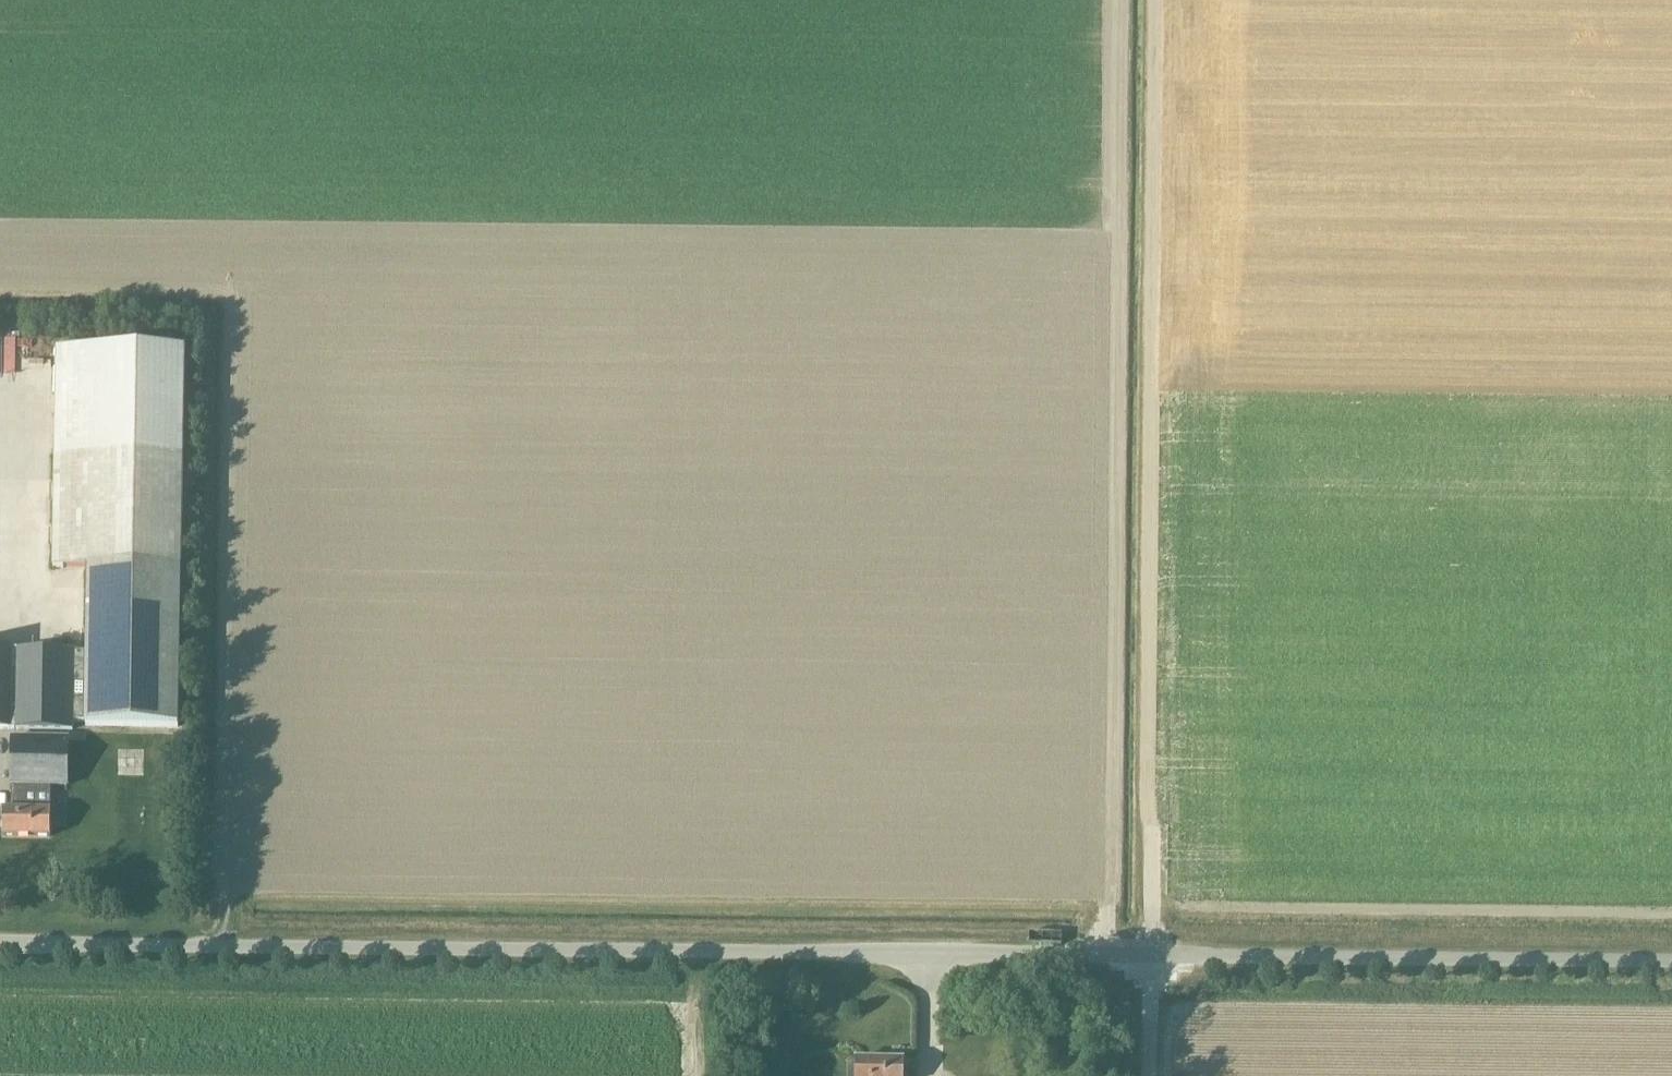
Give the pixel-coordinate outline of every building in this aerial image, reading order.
[(57,332),(55,456),(182,458),(184,334),(57,332)] [(53,567),(88,567),(180,567),(182,458),(55,456),(53,567)] [(180,567),(88,567),(86,651),(18,650),(0,650),(0,727),(72,729),(72,720),(85,721),(85,724),(178,725),(180,567)] [(68,786),(69,739),(13,737),(11,784),(68,786)] [(99,796),(113,793),(111,779),(96,781),(99,796)] [(49,836),(50,810),(25,810),(26,792),(11,791),(11,809),(2,809),(1,835),(49,836)] [(903,1060),(855,1059),(855,1061),(847,1061),(847,1075),(903,1075),(903,1060)]
